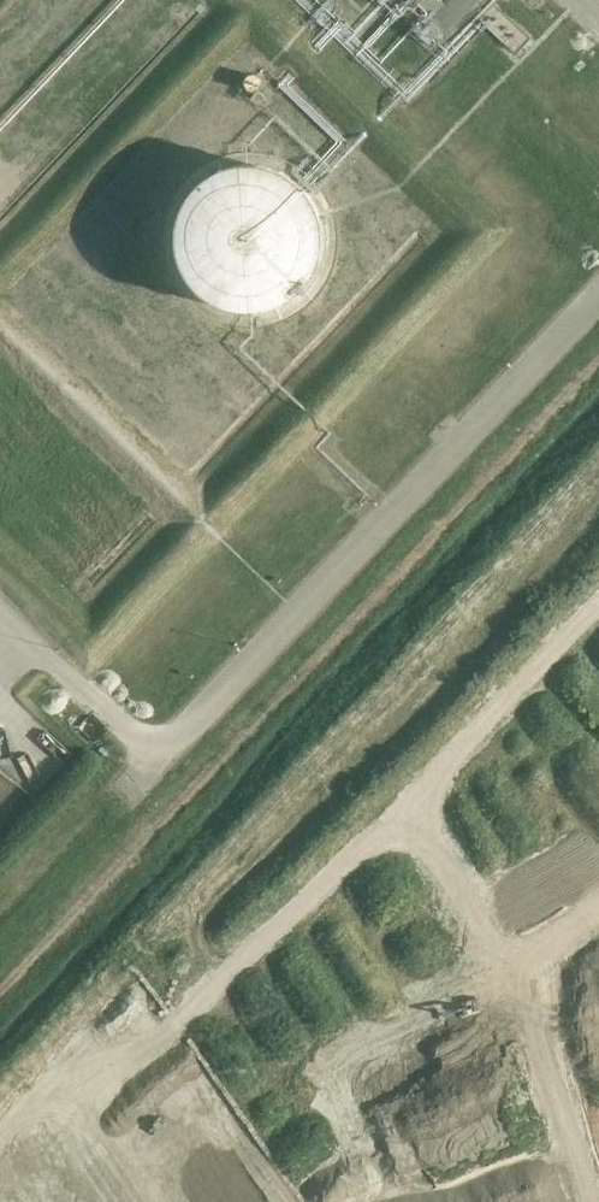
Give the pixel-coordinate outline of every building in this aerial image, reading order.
[(348,275),(349,261),(348,247),(344,234),(339,222),(328,208),(315,197),(304,191),(291,187),(278,185),(270,185),(261,186),(247,190),(233,197),(223,205),(213,217),(205,230),(201,245),(199,259),(200,275),(204,289),(211,302),(220,313),(226,318),(233,324),(245,330),(259,334),(273,336),(290,334),(304,330),(315,324),(323,318),(328,313),(337,302),(344,289),(348,275)]
